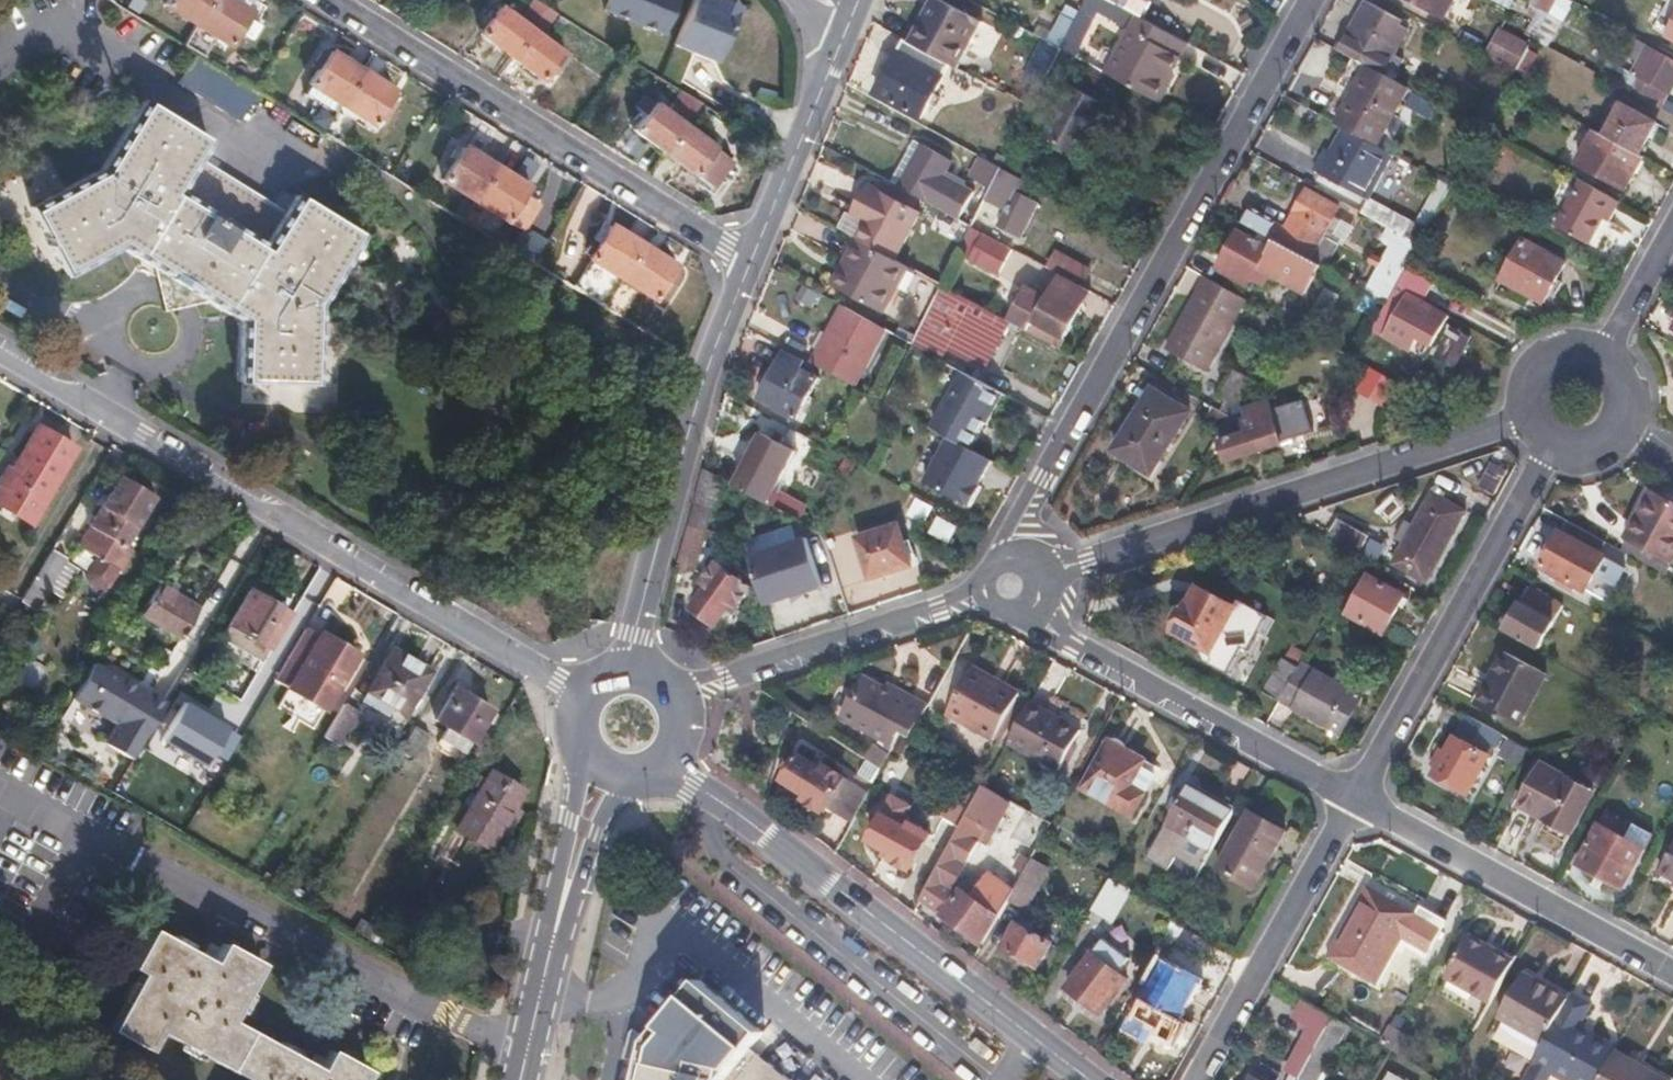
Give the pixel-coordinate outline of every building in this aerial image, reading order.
[(162,3),(189,20),(202,0),(163,0),(162,3)] [(230,0),(202,0),(189,20),(224,42),(235,24),(248,32),(258,17),(230,0)] [(602,9),(661,35),(676,0),(606,0),(602,9)] [(704,0),(689,0),(670,46),(712,64),(736,8),(718,0),(713,0),(712,3),(704,0)] [(940,0),(936,0),(911,44),(937,58),(957,69),(981,22),(940,0)] [(1105,0),(1083,0),(1064,39),(1058,49),(1073,57),(1096,11),(1125,26),(1131,14),(1105,0)] [(1131,14),(1136,16),(1142,20),(1151,2),(1146,0),(1105,0),(1131,14)] [(1440,16),(1449,0),(1411,0),(1440,16)] [(1531,8),(1549,15),(1555,0),(1534,0),(1531,8)] [(1179,17),(1151,2),(1142,20),(1169,34),(1179,17)] [(1349,37),(1343,34),(1335,48),(1369,66),(1384,75),(1409,32),(1400,26),(1403,21),(1367,2),(1349,37)] [(498,6),(479,30),(507,51),(526,26),(498,6)] [(1142,20),(1136,16),(1105,74),(1153,100),(1184,42),(1169,34),(1142,20)] [(526,26),(507,51),(539,75),(558,50),(526,26)] [(1064,39),(1051,32),(1046,42),(1058,49),(1064,39)] [(1528,49),(1499,33),(1486,55),(1502,64),(1515,72),(1528,49)] [(911,44),(904,40),(873,94),(906,113),(937,58),(911,44)] [(1646,47),(1641,44),(1632,61),(1637,63),(1646,47)] [(327,50),(322,47),(311,64),(316,67),(327,50)] [(1637,63),(1632,74),(1649,84),(1667,95),(1672,84),(1672,61),(1646,47),(1637,63)] [(327,50),(316,67),(306,82),(308,83),(335,100),(355,67),(327,50)] [(1515,72),(1502,64),(1471,121),(1484,128),(1508,84),(1515,72)] [(1614,64),(1607,78),(1642,97),(1649,84),(1632,74),(1614,64)] [(1384,75),(1369,66),(1337,124),(1340,126),(1373,144),(1404,85),(1384,75)] [(391,89),(355,67),(335,100),(371,122),(391,89)] [(303,91),(316,99),(304,118),(318,127),(335,100),(308,83),(303,91)] [(1104,103),(1070,85),(1051,119),(1085,138),(1104,103)] [(643,113),(632,127),(660,149),(679,122),(693,102),(677,92),(664,110),(652,101),(642,94),(633,106),(643,113)] [(99,169),(34,203),(71,272),(121,245),(157,266),(205,296),(241,317),(241,376),(318,375),(316,303),(360,232),(295,193),(284,209),(198,155),(208,139),(143,98),(99,169)] [(1655,122),(1621,104),(1604,135),(1639,153),(1655,122)] [(1085,138),(1051,119),(1041,137),(1076,155),(1085,138)] [(679,122),(660,149),(707,184),(727,158),(679,122)] [(1373,144),(1340,126),(1316,168),(1366,195),(1389,152),(1373,144)] [(1594,130),(1577,162),(1626,188),(1644,156),(1639,153),(1604,135),(1594,130)] [(947,159),(918,143),(895,185),(935,206),(955,217),(970,190),(939,174),(947,159)] [(490,163),(463,146),(443,179),(470,196),(490,163)] [(999,167),(979,156),(969,176),(989,187),(999,167)] [(522,184),(490,163),(470,196),(515,225),(531,199),(518,190),(522,184)] [(989,187),(983,199),(1004,210),(996,226),(1009,233),(1013,233),(1020,236),(1030,216),(1022,212),(1030,197),(1017,190),(1023,179),(999,167),(989,187)] [(1134,184),(1124,178),(1114,194),(1125,200),(1134,184)] [(1615,199),(1583,181),(1558,227),(1591,244),(1604,219),(1615,199)] [(891,258),(916,211),(865,184),(853,205),(849,203),(836,228),(854,238),(891,258)] [(1304,190),(1292,211),(1325,229),(1333,216),(1337,208),(1304,190)] [(1037,201),(1030,197),(1022,212),(1030,216),(1037,201)] [(1626,204),(1615,199),(1604,219),(1615,225),(1626,204)] [(1248,203),(1238,220),(1257,230),(1266,235),(1275,219),(1248,203)] [(996,212),(983,205),(972,226),(985,233),(996,212)] [(935,206),(927,219),(950,232),(939,253),(952,261),(970,225),(955,217),(935,206)] [(1292,211),(1285,224),(1275,240),(1320,264),(1324,267),(1338,242),(1323,233),(1325,229),(1292,211)] [(1428,228),(1404,214),(1395,230),(1419,243),(1428,228)] [(1340,221),(1333,216),(1325,229),(1333,234),(1340,221)] [(1285,224),(1275,219),(1266,235),(1275,240),(1285,224)] [(636,242),(607,225),(571,284),(599,301),(619,269),(624,262),(636,242)] [(1252,240),(1236,231),(1218,262),(1232,270),(1229,276),(1247,285),(1256,268),(1303,294),(1320,264),(1275,240),(1266,235),(1257,230),(1252,240)] [(1389,241),(1400,247),(1389,268),(1377,262),(1363,288),(1387,301),(1405,268),(1419,243),(1395,230),(1389,241)] [(978,233),(966,264),(1000,277),(1012,246),(978,233)] [(891,258),(854,238),(831,281),(836,283),(832,290),(875,313),(902,263),(891,258)] [(1564,262),(1522,239),(1500,277),(1542,302),(1564,262)] [(624,262),(619,269),(599,301),(615,311),(632,285),(651,296),(672,264),(644,247),(639,244),(627,264),(624,262)] [(1095,273),(1063,256),(1054,271),(1058,273),(1087,289),(1095,273)] [(1387,301),(1379,316),(1417,337),(1431,345),(1443,323),(1447,316),(1421,302),(1417,310),(1426,315),(1425,318),(1400,304),(1411,284),(1432,295),(1437,286),(1405,268),(1387,301)] [(1087,289),(1058,273),(1047,293),(1078,310),(1089,290),(1087,289)] [(1243,298),(1205,277),(1165,348),(1203,370),(1243,298)] [(831,281),(827,288),(832,290),(836,283),(831,281)] [(955,292),(940,284),(918,330),(930,337),(955,292)] [(1044,298),(1027,287),(1008,321),(1057,348),(1078,310),(1047,293),(1044,298)] [(1008,321),(955,292),(930,337),(946,346),(982,366),(1008,321)] [(809,363),(852,386),(883,328),(841,305),(825,334),(819,331),(811,348),(816,350),(809,363)] [(1417,337),(1379,316),(1365,340),(1379,347),(1383,339),(1408,353),(1417,337)] [(1447,316),(1443,323),(1468,337),(1472,330),(1447,316)] [(1468,337),(1443,323),(1431,345),(1427,353),(1452,367),(1468,337)] [(918,330),(911,343),(939,358),(946,346),(930,337),(918,330)] [(781,352),(757,400),(791,417),(813,376),(794,365),(797,360),(781,352)] [(998,391),(964,372),(931,429),(947,437),(966,448),(998,391)] [(1188,409),(1151,388),(1114,450),(1152,472),(1188,409)] [(1266,402),(1242,410),(1248,426),(1250,432),(1258,430),(1264,450),(1280,445),(1266,402)] [(1234,405),(1228,416),(1216,437),(1218,442),(1241,435),(1239,429),(1248,426),(1242,410),(1234,405)] [(1314,423),(1298,429),(1309,460),(1325,454),(1314,423)] [(33,426),(3,477),(0,476),(0,508),(26,523),(70,448),(33,426)] [(1248,426),(1239,429),(1241,435),(1250,432),(1248,426)] [(1250,432),(1241,435),(1218,442),(1225,463),(1264,450),(1258,430),(1250,432)] [(792,450),(760,432),(731,484),(775,509),(789,484),(777,477),(792,450)] [(966,448),(947,437),(923,482),(969,507),(980,487),(978,485),(991,461),(966,448)] [(152,495),(116,475),(77,540),(119,564),(128,550),(122,546),(152,495)] [(1634,519),(1625,534),(1672,561),(1672,559),(1672,504),(1652,491),(1636,520),(1634,519)] [(1427,494),(1430,495),(1392,561),(1390,560),(1388,562),(1423,582),(1425,579),(1423,578),(1460,513),(1462,514),(1463,511),(1429,492),(1427,494)] [(956,526),(939,517),(931,533),(948,542),(956,526)] [(1366,535),(1335,517),(1323,539),(1354,556),(1366,535)] [(1630,554),(1566,519),(1540,566),(1604,601),(1630,554)] [(896,524),(855,536),(869,577),(910,565),(896,524)] [(748,557),(763,606),(821,588),(806,538),(748,557)] [(77,540),(73,548),(91,559),(114,572),(119,564),(77,540)] [(62,557),(46,548),(30,577),(45,586),(62,557)] [(114,572),(91,559),(82,576),(82,583),(96,589),(104,588),(114,572)] [(702,582),(706,585),(700,593),(689,608),(713,626),(730,604),(733,607),(747,588),(715,564),(702,582)] [(1402,595),(1367,575),(1345,613),(1381,632),(1402,595)] [(706,585),(702,582),(696,590),(700,593),(706,585)] [(194,607),(154,583),(136,614),(176,637),(194,607)] [(1196,587),(1184,602),(1175,632),(1210,647),(1205,655),(1233,670),(1240,658),(1245,651),(1272,614),(1233,590),(1222,604),(1196,587)] [(1528,587),(1520,601),(1553,620),(1561,606),(1528,587)] [(245,590),(225,625),(266,648),(286,613),(245,590)] [(1553,620),(1520,601),(1504,629),(1538,648),(1553,620)] [(354,654),(318,633),(285,689),(322,710),(354,654)] [(427,671),(389,648),(365,690),(390,704),(403,712),(427,671)] [(1544,675),(1504,653),(1475,705),(1515,728),(1544,675)] [(1295,668),(1280,659),(1261,692),(1277,701),(1295,668)] [(119,678),(91,661),(70,696),(114,721),(102,741),(130,757),(164,700),(121,675),(119,678)] [(1299,662),(1295,668),(1277,701),(1325,728),(1347,689),(1299,662)] [(969,664),(966,671),(993,686),(997,680),(969,664)] [(993,686),(966,671),(943,712),(990,739),(1016,692),(997,680),(993,686)] [(865,678),(860,675),(849,695),(857,694),(865,678)] [(874,675),(871,681),(908,702),(911,696),(874,675)] [(849,695),(840,712),(867,726),(865,730),(892,744),(900,731),(908,736),(926,704),(911,696),(908,702),(871,681),(865,678),(857,694),(849,695)] [(487,708),(452,687),(433,720),(468,741),(487,708)] [(365,690),(360,700),(384,714),(390,704),(365,690)] [(239,731),(187,702),(166,738),(217,767),(239,731)] [(1078,731),(1027,703),(1005,743),(1057,770),(1078,731)] [(356,713),(341,704),(320,740),(335,748),(356,713)] [(1498,733),(1464,715),(1432,774),(1465,792),(1498,733)] [(427,735),(411,725),(396,751),(412,760),(427,735)] [(1141,761),(1106,741),(1079,788),(1127,815),(1140,793),(1126,785),(1141,761)] [(781,778),(804,794),(801,798),(819,810),(822,806),(849,823),(866,792),(824,765),(821,770),(813,765),(796,754),(781,778)] [(1590,792),(1539,764),(1517,802),(1569,830),(1590,792)] [(520,790),(486,770),(452,828),(485,848),(495,832),(501,835),(515,811),(509,808),(520,790)] [(982,784),(963,772),(954,789),(974,800),(982,784)] [(1233,806),(1187,781),(1147,853),(1167,865),(1174,853),(1199,867),(1233,806)] [(982,784),(974,800),(957,829),(929,880),(943,887),(951,883),(1000,795),(982,784)] [(974,800),(954,789),(937,818),(957,829),(974,800)] [(908,803),(891,794),(880,813),(897,822),(908,803)] [(1047,824),(1021,808),(1006,837),(1020,845),(1017,851),(1021,853),(1023,848),(1031,853),(1047,824)] [(1283,828),(1247,809),(1215,867),(1251,886),(1283,828)] [(897,822),(880,813),(866,838),(892,851),(889,856),(908,866),(928,831),(908,820),(905,827),(897,822)] [(1644,847),(1599,823),(1577,863),(1622,887),(1644,847)] [(1660,870),(1672,877),(1672,846),(1660,870)] [(1023,848),(1021,853),(1029,857),(1031,853),(1023,848)] [(1021,853),(1017,851),(986,909),(993,915),(996,917),(1029,857),(1021,853)] [(1045,867),(1029,857),(996,917),(1003,921),(1015,901),(1024,906),(1045,867)] [(1126,886),(1106,875),(1090,902),(1111,914),(1126,886)] [(943,887),(929,880),(920,897),(941,913),(951,897),(961,891),(951,883),(943,887)] [(1412,912),(1367,884),(1327,958),(1373,984),(1412,912)] [(961,891),(951,897),(941,913),(978,941),(993,915),(986,909),(961,891)] [(1047,941),(1013,922),(1000,944),(1034,964),(1047,941)] [(157,1037),(232,1079),(366,1079),(369,1074),(330,1053),(320,1071),(232,1022),(263,967),(223,945),(213,963),(150,928),(127,969),(138,975),(106,1033),(145,1056),(157,1037)] [(1511,959),(1468,937),(1446,976),(1489,1000),(1511,959)] [(1099,939),(1089,952),(1113,971),(1123,958),(1099,939)] [(1113,971),(1089,952),(1064,986),(1097,1011),(1123,978),(1113,971)] [(1202,976),(1164,955),(1140,996),(1163,1008),(1170,996),(1186,1005),(1202,976)] [(1519,972),(1495,1015),(1541,1041),(1565,998),(1519,972)] [(649,1039),(634,1026),(630,1031),(624,1056),(633,1058),(628,1079),(788,1079),(749,1048),(762,1032),(699,980),(649,1039)] [(1529,1061),(1549,1071),(1564,1079),(1586,1079),(1606,1046),(1574,1028),(1588,1002),(1569,991),(1565,998),(1541,1041),(1529,1061)] [(1140,996),(1130,1013),(1155,1028),(1153,1032),(1173,1043),(1185,1021),(1163,1008),(1140,996)] [(1186,1005),(1170,996),(1163,1008),(1185,1021),(1192,1009),(1186,1005)] [(1331,1014),(1314,1004),(1280,1067),(1285,1069),(1301,1040),(1313,1046),(1322,1029),(1331,1014)] [(1313,1046),(1296,1076),(1304,1079),(1309,1079),(1334,1036),(1322,1029),(1313,1046)] [(1408,1036),(1397,1030),(1387,1047),(1399,1053),(1408,1036)] [(1313,1046),(1301,1040),(1285,1069),(1296,1076),(1313,1046)] [(1586,1079),(1594,1079),(1611,1049),(1606,1046),(1586,1079)] [(1611,1049),(1594,1079),(1663,1079),(1611,1049)] [(1549,1071),(1529,1061),(1518,1079),(1544,1079),(1549,1071)] [(1386,1070),(1380,1079),(1404,1079),(1386,1070)]
